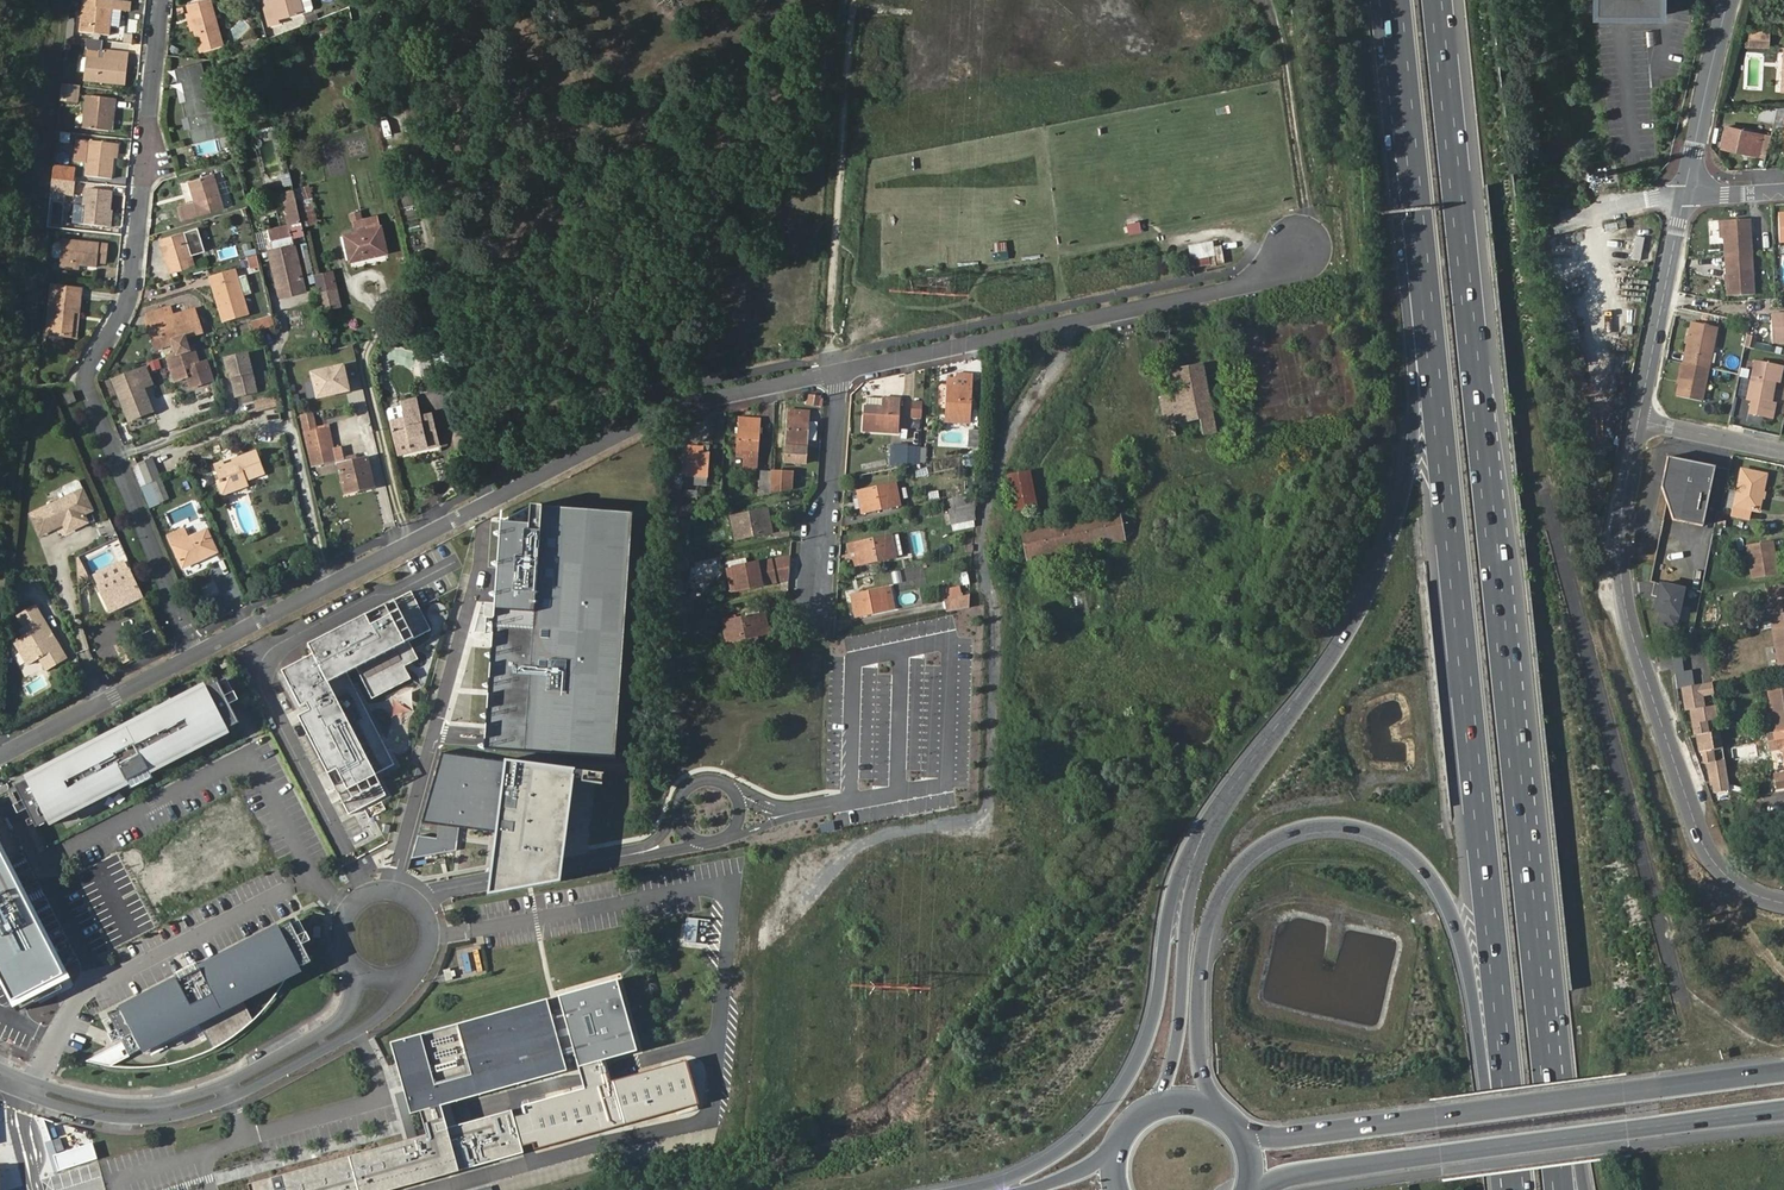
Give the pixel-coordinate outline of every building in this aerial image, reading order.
[(82,34),(110,36),(114,2),(97,0),(85,0),(82,34)] [(225,47),(212,0),(190,7),(192,15),(197,32),(203,54),(225,47)] [(275,0),(267,0),(264,1),(269,17),(280,14),(275,0)] [(280,14),(269,17),(271,27),(284,23),(283,20),(304,14),(300,0),(275,0),(280,14)] [(304,11),(313,10),(311,0),(303,0),(304,11)] [(1595,14),(1662,15),(1662,0),(1595,0),(1595,14)] [(197,32),(192,15),(188,16),(193,33),(197,32)] [(73,37),(75,22),(67,21),(66,36),(73,37)] [(322,36),(331,36),(329,23),(321,23),(322,36)] [(1749,29),(1748,46),(1770,47),(1771,30),(1749,29)] [(248,58),(262,54),(259,45),(245,50),(248,58)] [(121,61),(129,61),(130,52),(106,50),(105,58),(87,57),(85,81),(118,84),(121,61)] [(245,50),(217,60),(219,68),(248,58),(245,50)] [(126,85),(129,61),(121,61),(118,84),(126,85)] [(184,80),(189,103),(185,105),(193,143),(226,135),(221,111),(212,113),(201,66),(177,71),(180,82),(184,80)] [(63,86),(61,102),(74,103),(75,87),(63,86)] [(110,120),(114,120),(116,99),(88,96),(85,128),(109,131),(110,120)] [(1759,119),(1774,123),(1778,107),(1762,108),(1759,119)] [(1726,127),(1721,147),(1759,156),(1763,135),(1726,127)] [(113,159),(115,145),(90,142),(85,177),(112,180),(113,159)] [(54,166),(53,179),(74,181),(75,168),(54,166)] [(190,181),(196,203),(179,207),(184,222),(225,210),(214,174),(190,181)] [(74,181),(53,179),(51,192),(73,194),(74,181)] [(299,186),(301,223),(315,222),(312,185),(299,186)] [(85,189),(80,224),(105,226),(110,191),(85,189)] [(294,193),(281,196),(287,224),(301,221),(294,193)] [(1724,237),(1725,254),(1751,253),(1749,220),(1724,222),(1724,237)] [(342,232),(348,258),(384,249),(378,223),(342,232)] [(1128,234),(1141,232),(1140,223),(1127,224),(1128,234)] [(289,233),(287,224),(269,229),(270,237),(289,233)] [(160,240),(170,274),(194,267),(191,257),(205,253),(198,229),(160,240)] [(289,233),(270,237),(273,250),(269,250),(276,287),(300,281),(289,233)] [(1634,236),(1631,259),(1642,260),(1644,237),(1634,236)] [(109,244),(63,239),(63,243),(56,242),(54,245),(53,254),(55,257),(61,258),(61,262),(97,266),(98,262),(107,263),(109,244)] [(1225,262),(1221,240),(1188,247),(1192,269),(1225,262)] [(992,250),(995,261),(1009,259),(1007,247),(992,250)] [(1751,253),(1725,254),(1726,274),(1727,281),(1727,295),(1754,294),(1751,253)] [(315,271),(325,308),(340,304),(331,268),(315,271)] [(210,279),(223,323),(247,316),(233,272),(210,279)] [(300,281),(276,287),(278,296),(303,291),(300,281)] [(76,316),(80,316),(83,294),(56,290),(49,336),(72,339),(76,316)] [(161,341),(170,339),(186,334),(200,330),(193,308),(171,314),(169,305),(146,311),(149,320),(155,319),(161,341)] [(250,320),(252,331),(274,326),(271,315),(250,320)] [(1772,343),(1783,343),(1783,315),(1771,315),(1772,343)] [(77,340),(80,316),(76,316),(72,339),(77,340)] [(155,319),(149,320),(145,321),(153,344),(161,341),(155,319)] [(1683,363),(1709,368),(1718,328),(1692,323),(1689,338),(1687,345),(1683,363)] [(165,355),(166,356),(177,353),(194,348),(193,345),(189,346),(186,334),(170,339),(174,352),(165,355)] [(177,353),(166,356),(172,379),(186,375),(186,376),(189,386),(211,379),(206,359),(198,361),(194,348),(177,353)] [(255,390),(246,353),(224,358),(227,371),(230,370),(236,395),(255,390)] [(1683,363),(1680,362),(1675,384),(1679,384),(1683,363)] [(1776,403),(1771,403),(1776,381),(1780,382),(1783,367),(1755,362),(1747,398),(1753,399),(1750,414),(1773,419),(1776,403)] [(349,388),(343,363),(312,371),(318,395),(349,388)] [(1702,400),(1709,368),(1683,363),(1679,384),(1677,395),(1702,400)] [(1171,370),(1176,395),(1180,419),(1170,421),(1165,397),(1160,398),(1167,436),(1175,435),(1173,424),(1200,419),(1203,434),(1215,432),(1203,364),(1171,370)] [(1624,366),(1609,366),(1608,396),(1624,396),(1624,366)] [(152,411),(142,388),(152,384),(145,367),(113,380),(129,420),(152,411)] [(957,386),(948,386),(946,406),(945,422),(969,424),(972,375),(957,374),(957,379),(957,386)] [(940,405),(946,406),(948,386),(941,385),(938,387),(937,403),(940,405)] [(805,404),(822,406),(823,395),(806,393),(805,404)] [(1180,419),(1176,395),(1165,397),(1170,421),(1180,419)] [(277,405),(275,396),(254,401),(256,409),(277,405)] [(866,397),(864,430),(897,432),(899,399),(866,397)] [(56,403),(60,411),(69,407),(65,398),(56,403)] [(440,446),(433,413),(421,415),(418,400),(402,403),(405,418),(390,422),(395,445),(408,442),(410,448),(427,444),(428,448),(440,446)] [(922,419),(923,400),(911,400),(910,418),(922,419)] [(789,408),(786,446),(807,447),(808,424),(809,409),(789,408)] [(342,458),(339,447),(332,449),(326,424),(323,424),(324,428),(315,430),(311,412),(300,415),(310,465),(342,458)] [(737,456),(757,458),(759,433),(752,433),(752,427),(740,426),(737,456)] [(968,449),(978,450),(979,431),(969,431),(968,449)] [(398,455),(428,448),(427,444),(410,448),(408,442),(395,445),(398,455)] [(908,464),(908,447),(906,446),(892,445),(890,464),(908,464)] [(696,476),(707,477),(709,453),(702,452),(702,447),(689,446),(688,447),(686,476),(696,476)] [(919,447),(908,447),(908,464),(919,462),(919,447)] [(942,458),(950,456),(951,449),(942,448),(942,458)] [(213,467),(219,483),(223,481),(227,493),(248,485),(246,479),(262,473),(253,451),(238,457),(239,461),(232,464),(223,468),(221,464),(213,467)] [(338,464),(344,492),(373,485),(366,457),(338,464)] [(1702,528),(1715,468),(1668,457),(1661,488),(1674,522),(1702,528)] [(1714,482),(1724,483),(1727,468),(1716,467),(1714,482)] [(1741,470),(1731,516),(1748,519),(1750,510),(1758,511),(1765,476),(1741,470)] [(761,471),(759,490),(768,490),(770,471),(761,471)] [(770,494),(781,492),(782,472),(771,471),(770,494)] [(782,472),(781,492),(792,489),(793,473),(782,472)] [(1012,475),(1018,510),(1032,507),(1025,472),(1012,475)] [(682,476),(672,475),(670,488),(681,489),(682,476)] [(706,485),(707,477),(696,476),(695,485),(706,485)] [(154,486),(164,483),(162,477),(152,480),(154,486)] [(223,481),(219,483),(217,484),(221,496),(227,493),(223,481)] [(170,498),(164,483),(154,486),(160,502),(170,498)] [(858,492),(863,513),(900,505),(895,484),(858,492)] [(670,489),(669,504),(680,504),(681,489),(670,489)] [(84,490),(29,514),(39,537),(39,538),(62,527),(66,534),(89,524),(85,516),(94,512),(84,490)] [(685,490),(684,502),(696,503),(697,491),(685,490)] [(954,508),(975,504),(975,494),(952,498),(954,508)] [(951,524),(974,520),(974,517),(975,506),(975,504),(954,508),(948,509),(951,524)] [(631,512),(527,505),(526,524),(497,522),(482,749),(614,758),(631,512)] [(731,517),(735,539),(772,531),(767,509),(731,517)] [(1022,529),(1027,559),(1124,540),(1118,510),(1022,529)] [(678,512),(668,514),(667,526),(680,523),(678,512)] [(97,524),(104,538),(115,533),(109,519),(97,524)] [(174,545),(184,567),(216,553),(208,531),(174,545)] [(848,543),(852,565),(896,557),(892,535),(848,543)] [(1763,535),(1738,539),(1740,547),(1746,546),(1765,543),(1763,535)] [(1775,559),(1774,554),(1772,542),(1765,543),(1746,546),(1751,578),(1777,574),(1775,559)] [(672,555),(672,566),(680,564),(694,561),(692,551),(672,555)] [(763,561),(767,583),(790,578),(791,556),(763,561)] [(101,583),(130,569),(125,559),(96,573),(101,583)] [(726,569),(731,591),(767,583),(763,561),(726,569)] [(143,594),(130,569),(101,583),(114,609),(143,594)] [(721,580),(721,569),(693,569),(693,609),(710,609),(710,580),(721,580)] [(1684,591),(1654,585),(1651,598),(1658,599),(1655,613),(1661,614),(1658,627),(1676,630),(1684,591)] [(1772,630),(1783,628),(1783,586),(1765,589),(1772,630)] [(890,587),(883,588),(888,610),(895,608),(890,587)] [(888,610),(883,588),(851,595),(855,616),(888,610)] [(431,630),(411,591),(384,606),(390,616),(383,619),(378,609),(308,645),(313,655),(316,660),(289,674),(301,696),(296,698),(300,707),(306,704),(309,711),(298,717),(328,774),(336,770),(347,790),(343,792),(354,812),(386,795),(375,775),(394,765),(374,726),(370,728),(348,686),(353,684),(347,673),(356,668),(372,699),(411,679),(402,663),(413,657),(405,643),(431,630)] [(679,596),(662,597),(661,611),(666,610),(683,606),(683,595),(679,596)] [(945,600),(947,611),(969,607),(970,596),(962,597),(962,595),(956,596),(957,598),(945,600)] [(12,637),(29,667),(40,660),(47,672),(68,659),(37,604),(18,615),(26,628),(12,637)] [(390,616),(384,606),(378,609),(383,619),(390,616)] [(666,610),(667,617),(685,614),(683,606),(666,610)] [(765,612),(757,614),(762,636),(769,634),(765,612)] [(762,636),(757,614),(722,621),(727,643),(728,643),(730,653),(760,647),(757,636),(762,636)] [(668,619),(672,637),(688,633),(685,616),(668,619)] [(1767,619),(1752,621),(1754,632),(1769,630),(1767,619)] [(1772,630),(1779,670),(1783,669),(1783,628),(1772,630)] [(135,657),(127,641),(116,647),(124,663),(135,657)] [(1700,673),(1694,673),(1695,678),(1709,676),(1706,641),(1687,643),(1690,667),(1699,666),(1700,673)] [(289,674),(316,660),(313,655),(282,671),(296,698),(301,696),(289,674)] [(1674,671),(1682,671),(1683,659),(1675,658),(1674,671)] [(218,682),(15,787),(36,830),(71,811),(81,811),(93,808),(101,803),(108,797),(116,788),(126,782),(129,788),(152,776),(148,770),(239,723),(218,682)] [(1711,682),(1682,687),(1686,709),(1704,706),(1702,694),(1713,692),(1711,682)] [(374,726),(353,684),(348,686),(370,728),(374,726)] [(1775,732),(1780,732),(1783,731),(1783,688),(1768,691),(1775,732)] [(394,712),(413,710),(411,693),(392,695),(394,712)] [(1715,703),(1691,708),(1696,733),(1708,731),(1705,719),(1718,716),(1715,703)] [(1708,731),(1697,733),(1699,746),(1702,746),(1705,762),(1707,761),(1715,760),(1713,748),(1722,747),(1719,729),(1708,731)] [(500,760),(444,755),(424,824),(438,825),(438,839),(419,838),(412,860),(456,851),(459,829),(463,829),(495,833),(487,895),(529,887),(558,882),(572,769),(500,760)] [(1725,758),(1707,761),(1710,778),(1712,777),(1714,789),(1730,787),(1725,758)] [(347,790),(336,770),(328,774),(348,815),(354,812),(343,792),(347,790)] [(1774,775),(1777,789),(1783,787),(1783,773),(1774,775)] [(0,854),(0,975),(12,1000),(62,975),(0,854)] [(284,925),(124,1006),(149,1055),(309,974),(284,925)] [(444,970),(447,981),(453,979),(450,969),(444,970)] [(548,998),(393,1040),(412,1111),(426,1107),(430,1121),(433,1133),(252,1183),(254,1189),(382,1189),(524,1151),(513,1111),(447,1129),(440,1103),(567,1068),(563,1053),(577,1049),(588,1088),(529,1104),(532,1115),(522,1118),(527,1138),(539,1135),(541,1141),(695,1099),(685,1063),(611,1083),(604,1058),(642,1048),(622,975),(558,992),(563,1010),(556,1011),(552,1013),(548,998)] [(60,1137),(53,1140),(57,1152),(64,1150),(60,1137)]
